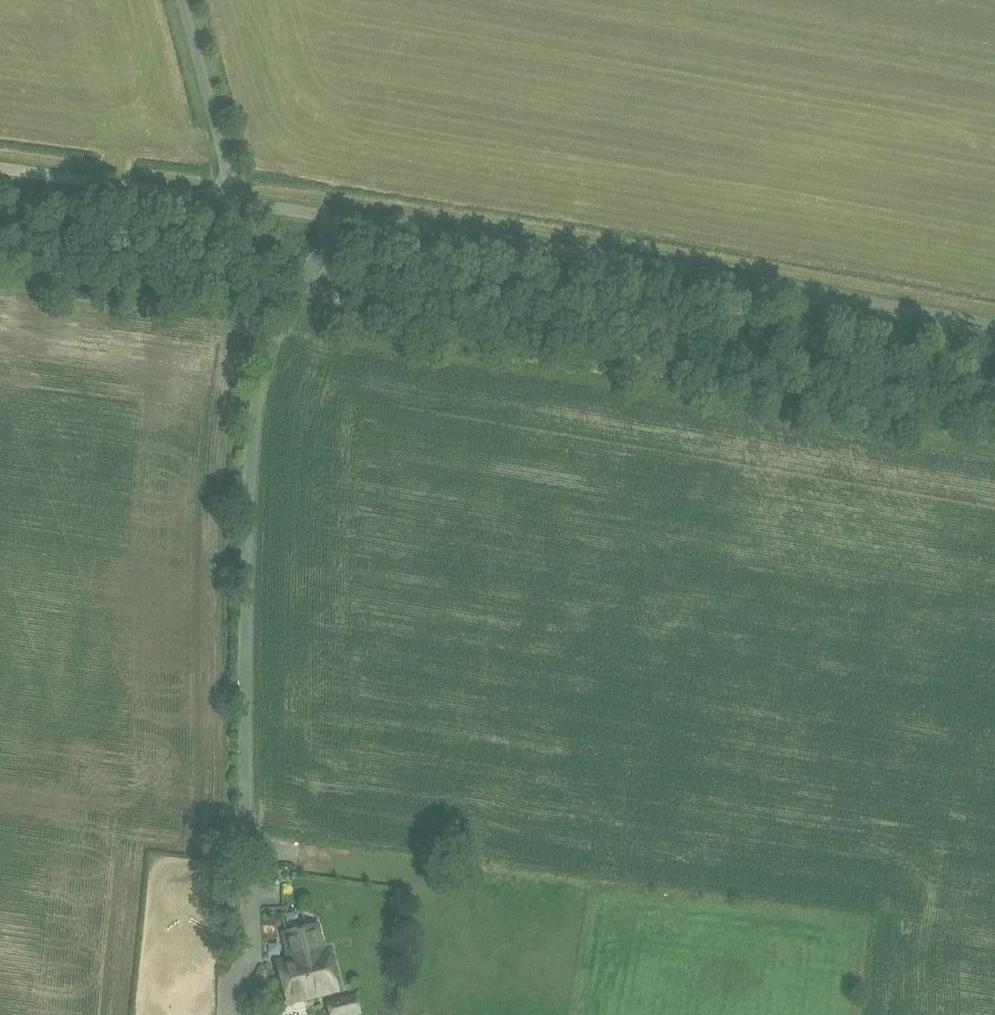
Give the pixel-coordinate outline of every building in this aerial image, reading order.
[(228,917),(240,917),(239,905),(227,905),(228,917)] [(339,992),(328,949),(324,950),(318,926),(283,935),(288,955),(292,954),(293,958),(277,963),(289,1006),(339,992)] [(356,996),(328,1003),(331,1014),(351,1014),(360,1013),(356,996)]
